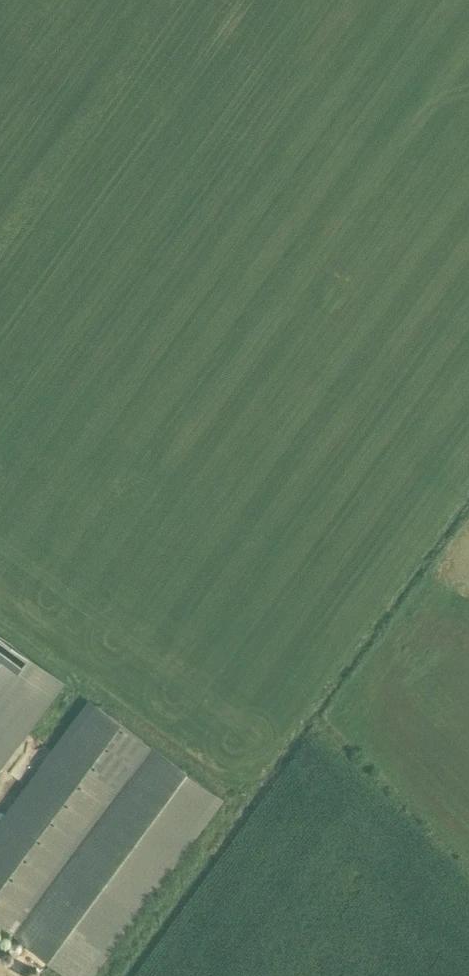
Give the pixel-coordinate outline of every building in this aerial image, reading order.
[(65,682),(0,634),(0,769),(65,682)] [(183,854),(186,857),(195,845),(191,842),(223,799),(90,701),(0,822),(0,923),(72,975),(93,975),(128,928),(132,931),(140,919),(137,916),(156,891),(160,893),(168,882),(164,879),(183,854)]
